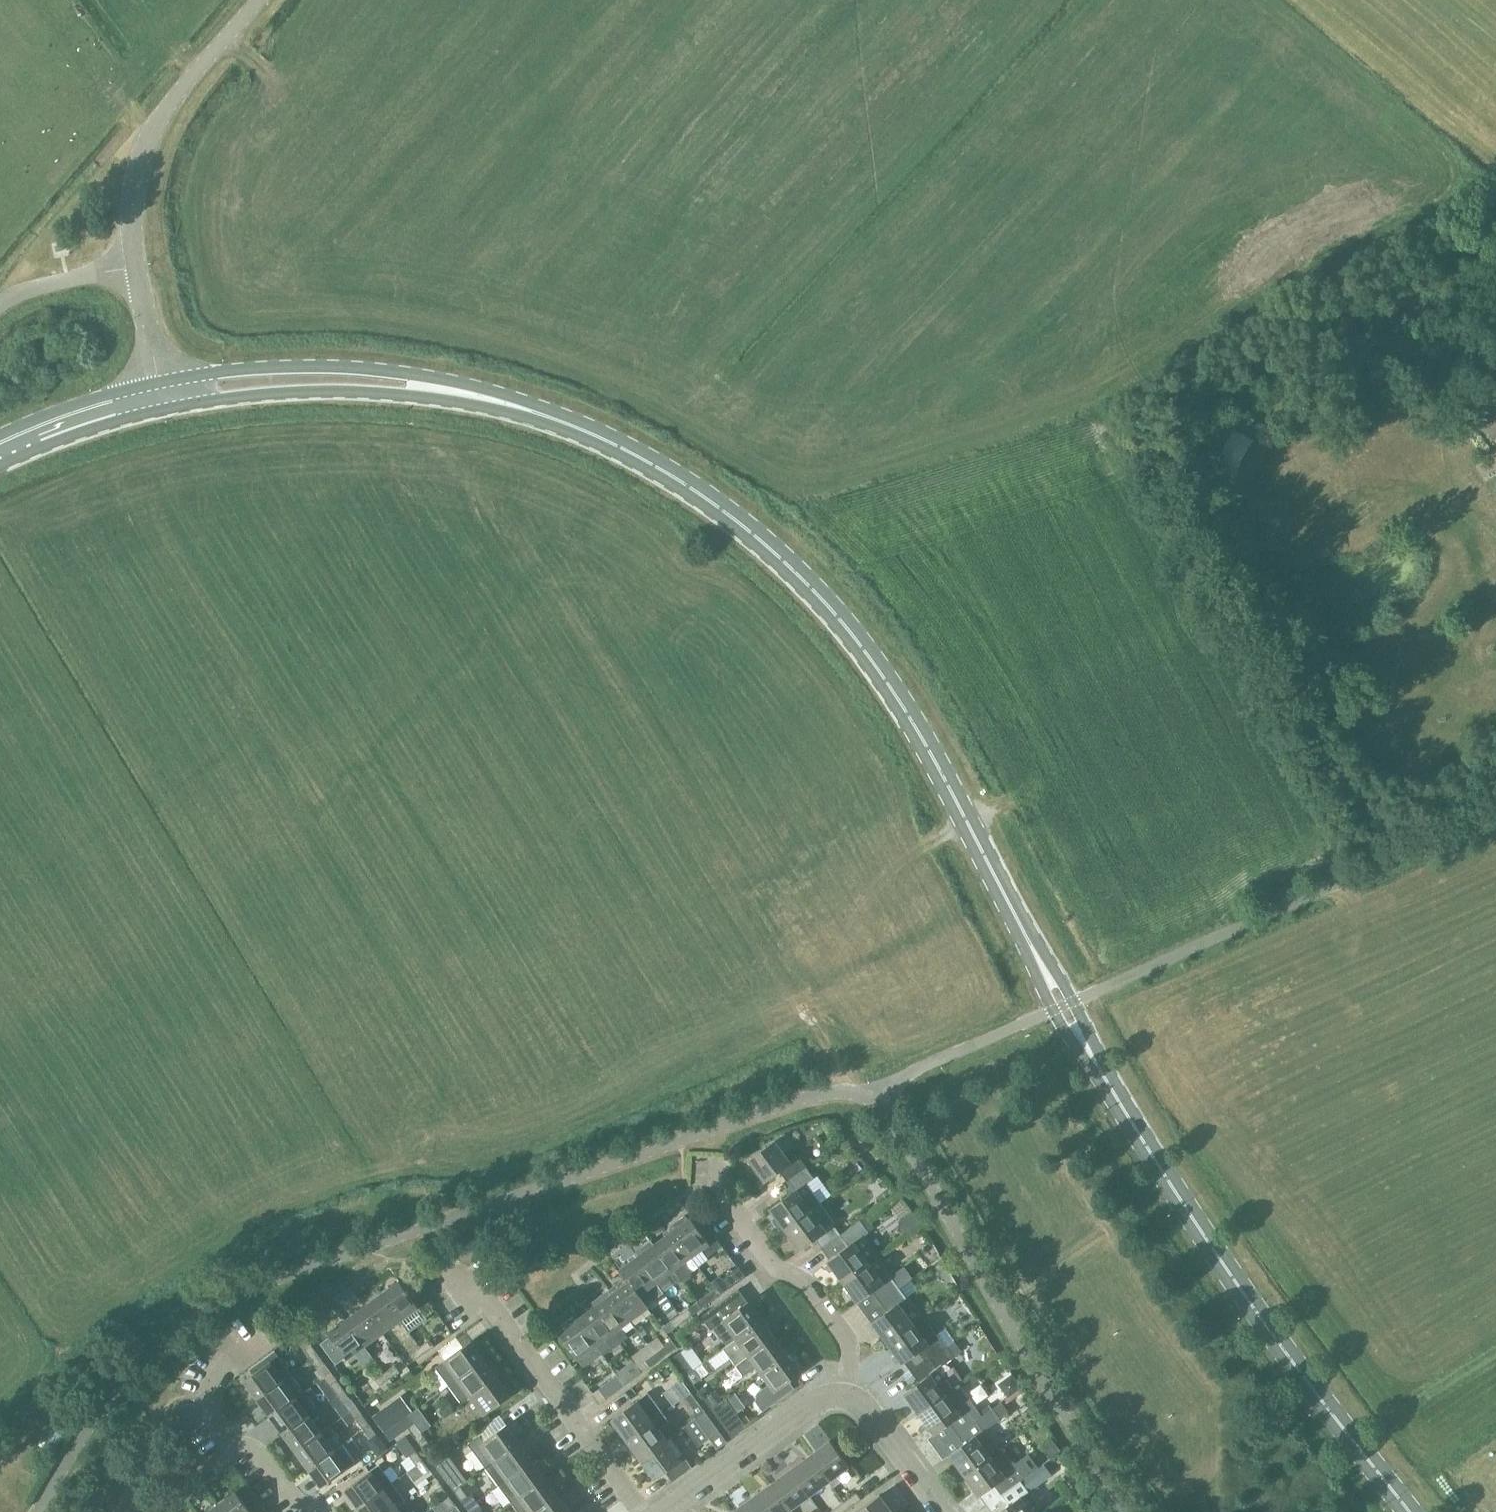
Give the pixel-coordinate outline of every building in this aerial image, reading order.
[(1487,430),(1495,443),(1495,424),(1487,430)] [(789,1163),(774,1143),(749,1161),(765,1182),(779,1172),(787,1182),(805,1168),(797,1157),(789,1163)] [(794,1193),(770,1210),(776,1218),(774,1220),(773,1223),(779,1232),(783,1232),(785,1230),(820,1204),(806,1185),(814,1179),(805,1168),(787,1182),(794,1193)] [(834,1224),(820,1204),(785,1230),(800,1251),(815,1240),(822,1250),(840,1236),(832,1225),(834,1224)] [(678,1224),(680,1227),(672,1232),(691,1258),(702,1250),(707,1258),(720,1249),(711,1237),(706,1240),(691,1219),(689,1220),(687,1218),(684,1217),(679,1221),(678,1224)] [(840,1236),(822,1250),(830,1261),(828,1262),(843,1282),(877,1256),(863,1236),(868,1232),(860,1222),(840,1236)] [(692,1274),(686,1267),(684,1264),(691,1258),(672,1232),(655,1245),(681,1280),(682,1282),(692,1274)] [(681,1280),(655,1245),(654,1246),(651,1241),(642,1248),(645,1252),(637,1258),(662,1291),(663,1291),(674,1283),(675,1284),(681,1280)] [(892,1276),(877,1256),(843,1282),(858,1303),(872,1292),(880,1302),(898,1288),(890,1277),(892,1276)] [(646,1306),(647,1305),(664,1292),(663,1291),(662,1291),(637,1258),(619,1271),(625,1279),(626,1279),(646,1306)] [(710,1283),(715,1289),(720,1296),(730,1288),(720,1275),(710,1283)] [(615,1286),(618,1291),(612,1296),(631,1321),(649,1308),(647,1305),(646,1306),(626,1279),(625,1279),(615,1286)] [(381,1295),(400,1321),(418,1308),(400,1282),(381,1295)] [(888,1313),(873,1324),(888,1344),(922,1318),(908,1298),(907,1300),(898,1288),(880,1302),(888,1313)] [(715,1289),(698,1301),(703,1308),(720,1296),(715,1289)] [(381,1295),(364,1308),(382,1334),(400,1321),(381,1295)] [(612,1296),(605,1301),(602,1296),(593,1303),(596,1307),(594,1308),(620,1344),(628,1338),(621,1328),(631,1321),(612,1296)] [(762,1320),(749,1302),(740,1309),(730,1296),(702,1318),(711,1330),(714,1328),(727,1346),(762,1320)] [(698,1301),(680,1315),(685,1321),(703,1308),(698,1301)] [(364,1308),(347,1321),(365,1347),(382,1334),(364,1308)] [(620,1344),(594,1308),(577,1321),(596,1347),(606,1339),(613,1349),(620,1344)] [(663,1327),(668,1333),(685,1321),(680,1315),(663,1327)] [(904,1363),(911,1373),(945,1348),(922,1318),(888,1344),(902,1364),(904,1363)] [(762,1320),(727,1346),(723,1348),(736,1366),(775,1338),(762,1320)] [(365,1347),(347,1321),(328,1334),(347,1360),(365,1347)] [(567,1322),(556,1330),(559,1334),(578,1360),(584,1368),(597,1358),(594,1354),(598,1352),(601,1356),(602,1355),(596,1347),(577,1321),(570,1326),(567,1322)] [(775,1338),(736,1366),(736,1367),(743,1376),(753,1369),(751,1366),(754,1364),(761,1374),(787,1355),(775,1338)] [(652,1351),(660,1360),(677,1348),(671,1340),(664,1345),(662,1343),(653,1350),(652,1351)] [(430,1341),(420,1348),(425,1354),(435,1347),(430,1341)] [(471,1343),(445,1362),(436,1369),(449,1387),(484,1361),(471,1343)] [(312,1360),(319,1356),(312,1346),(305,1351),(312,1360)] [(425,1354),(420,1348),(410,1355),(415,1361),(425,1354)] [(644,1359),(637,1364),(643,1372),(660,1360),(652,1351),(653,1350),(651,1348),(643,1354),(643,1357),(644,1359)] [(905,1394),(920,1415),(953,1390),(952,1388),(938,1370),(953,1359),(945,1348),(911,1373),(919,1384),(905,1394)] [(251,1370),(254,1375),(245,1382),(258,1400),(284,1381),(292,1375),(275,1352),(276,1352),(275,1351),(249,1370),(250,1371),(251,1370)] [(680,1353),(675,1357),(687,1375),(693,1370),(680,1353)] [(761,1374),(770,1386),(758,1394),(757,1402),(763,1411),(785,1395),(781,1389),(801,1374),(787,1355),(761,1374)] [(319,1356),(312,1360),(319,1370),(326,1365),(319,1356)] [(693,1371),(700,1380),(715,1370),(708,1360),(693,1371)] [(497,1379),(484,1361),(449,1387),(462,1404),(471,1398),(497,1379)] [(385,1373),(390,1380),(400,1373),(395,1366),(385,1373)] [(625,1385),(633,1379),(625,1368),(617,1374),(625,1385)] [(693,1370),(687,1375),(694,1385),(700,1380),(693,1371),(693,1370)] [(390,1380),(385,1373),(376,1380),(381,1387),(390,1380)] [(600,1403),(609,1397),(624,1385),(616,1374),(601,1385),(592,1392),(600,1403)] [(284,1381),(258,1400),(271,1417),(297,1398),(305,1393),(292,1375),(284,1381)] [(511,1397),(497,1379),(471,1398),(485,1416),(511,1397)] [(681,1380),(675,1384),(685,1398),(691,1393),(681,1380)] [(338,1395),(344,1390),(337,1381),(331,1385),(338,1395)] [(958,1384),(952,1388),(953,1390),(920,1415),(934,1435),(949,1424),(956,1434),(981,1416),(958,1384)] [(1006,1403),(1025,1394),(1021,1386),(1002,1395),(1006,1403)] [(305,1393),(297,1398),(271,1417),(283,1435),(309,1416),(318,1410),(310,1399),(316,1394),(312,1388),(305,1393)] [(344,1390),(338,1395),(345,1405),(352,1400),(344,1390)] [(712,1410),(723,1402),(716,1392),(705,1400),(712,1410)] [(649,1393),(638,1401),(612,1420),(626,1441),(663,1414),(649,1393)] [(695,1410),(696,1419),(705,1413),(706,1412),(691,1393),(685,1398),(695,1410)] [(385,1434),(409,1416),(396,1399),(372,1416),(385,1433),(385,1434)] [(345,1405),(337,1411),(342,1418),(350,1412),(357,1407),(352,1400),(345,1405)] [(726,1400),(723,1402),(712,1410),(733,1438),(747,1428),(726,1400)] [(964,1445),(949,1456),(964,1476),(1000,1449),(986,1430),(1000,1420),(991,1409),(981,1416),(956,1434),(964,1445)] [(717,1449),(727,1441),(706,1412),(705,1413),(696,1419),(710,1439),(717,1449)] [(663,1414),(626,1441),(641,1460),(667,1441),(659,1430),(670,1422),(663,1414)] [(309,1416),(283,1435),(296,1452),(322,1433),(309,1416)] [(363,1430),(370,1425),(363,1416),(356,1420),(363,1430)] [(385,1434),(391,1442),(408,1429),(415,1439),(422,1434),(409,1416),(385,1434)] [(685,1427),(699,1447),(710,1439),(696,1419),(685,1427)] [(377,1435),(370,1425),(363,1430),(370,1440),(377,1435)] [(507,1426),(484,1442),(479,1436),(468,1444),(486,1469),(520,1444),(507,1426)] [(331,1427),(322,1433),(296,1452),(309,1470),(335,1451),(328,1442),(337,1435),(331,1427)] [(429,1443),(422,1434),(415,1439),(422,1448),(429,1443)] [(406,1436),(396,1443),(407,1457),(416,1450),(406,1436)] [(667,1441),(641,1460),(656,1480),(666,1473),(673,1483),(692,1468),(685,1458),(681,1460),(667,1441)] [(842,1482),(838,1477),(849,1468),(830,1442),(810,1457),(829,1483),(833,1488),(842,1482)] [(520,1444),(486,1469),(499,1486),(533,1462),(520,1444)] [(1004,1450),(1000,1449),(964,1476),(979,1496),(994,1486),(1001,1496),(1021,1480),(1014,1470),(1015,1469),(1015,1465),(1004,1450)] [(335,1451),(309,1470),(322,1488),(348,1469),(335,1451)] [(417,1466),(424,1462),(416,1452),(410,1457),(417,1466)] [(446,1481),(460,1473),(448,1452),(434,1460),(446,1481)] [(410,1457),(401,1463),(408,1472),(417,1466),(410,1457)] [(810,1497),(829,1483),(810,1457),(791,1471),(810,1497)] [(431,1471),(424,1462),(417,1466),(424,1476),(431,1471)] [(533,1462),(499,1486),(512,1504),(546,1479),(533,1462)] [(1052,1475),(1045,1465),(1035,1472),(1040,1478),(1046,1479),(1052,1475)] [(379,1466),(371,1472),(345,1491),(359,1509),(385,1490),(377,1480),(385,1475),(379,1466)] [(810,1497),(791,1471),(771,1485),(790,1511),(810,1497)] [(460,1473),(448,1482),(455,1492),(461,1487),(467,1483),(460,1473)] [(512,1504),(518,1511),(537,1511),(558,1496),(546,1479),(512,1504)] [(1002,1511),(1043,1511),(1044,1511),(1021,1480),(1001,1496),(1009,1507),(1002,1511)] [(414,1508),(431,1492),(422,1482),(404,1498),(414,1508)] [(771,1485),(752,1499),(761,1511),(789,1511),(790,1511),(771,1485)] [(443,1501),(449,1496),(442,1486),(435,1491),(443,1501)] [(468,1497),(461,1487),(455,1492),(462,1502),(468,1497)] [(359,1509),(361,1511),(392,1511),(397,1508),(385,1490),(359,1509)] [(218,1507),(222,1511),(250,1511),(236,1493),(218,1507)] [(857,1494),(844,1503),(849,1510),(862,1501),(857,1494)] [(456,1506),(449,1496),(443,1501),(450,1511),(456,1506)] [(537,1511),(570,1511),(558,1496),(537,1511)] [(859,1511),(891,1511),(880,1497),(859,1511)] [(735,1511),(761,1511),(752,1499),(735,1511)] [(844,1503),(832,1511),(846,1511),(849,1510),(844,1503)]
